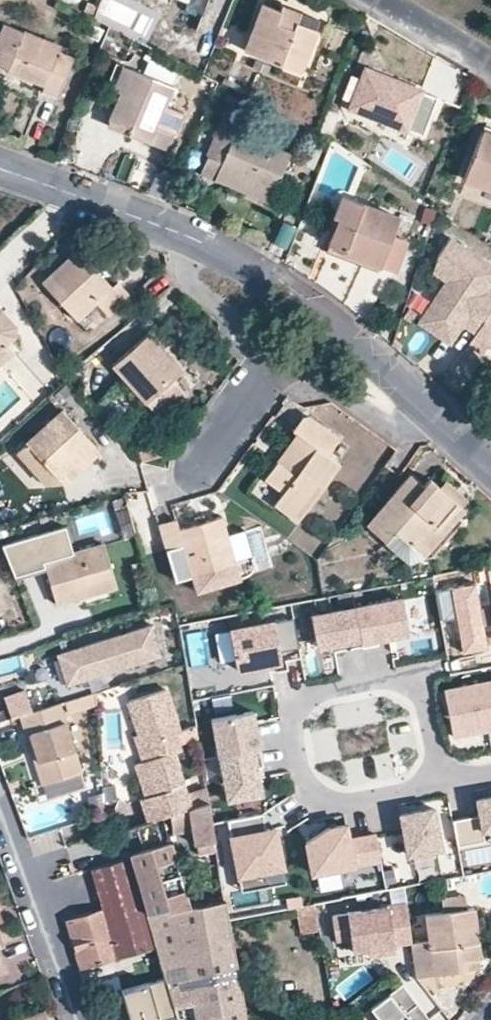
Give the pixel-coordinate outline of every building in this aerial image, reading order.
[(302,76),(318,36),(295,27),(293,33),(277,27),(282,16),(264,9),(246,54),(302,76)] [(295,27),(318,36),(322,26),(284,10),(282,16),(277,27),(293,33),(295,27)] [(75,58),(62,53),(63,47),(8,25),(0,46),(0,66),(48,86),(46,92),(59,97),(75,58)] [(114,86),(120,88),(126,73),(111,68),(105,85),(113,88),(114,88),(114,86)] [(434,97),(366,70),(352,108),(420,134),(434,97)] [(170,89),(126,73),(120,88),(114,86),(114,88),(113,88),(110,97),(117,99),(108,126),(130,133),(128,139),(169,153),(182,114),(164,108),(170,89)] [(222,173),(274,195),(288,160),(236,138),(242,122),(227,115),(202,173),(218,180),(222,173)] [(130,133),(108,126),(106,131),(128,139),(130,133)] [(481,140),(490,143),(490,136),(483,134),(481,140)] [(481,140),(464,186),(490,196),(490,143),(481,140)] [(270,203),(274,195),(222,173),(218,180),(270,203)] [(342,253),(382,267),(396,272),(408,243),(393,237),(400,220),(342,198),(335,217),(340,220),(335,233),(330,232),(325,243),(344,249),(342,253)] [(340,220),(335,217),(330,232),(335,233),(340,220)] [(475,332),(490,308),(490,283),(490,282),(472,270),(481,257),(450,236),(439,253),(433,269),(447,278),(451,281),(444,291),(440,288),(431,302),(432,311),(453,325),(462,324),(475,332)] [(380,273),(382,267),(342,253),(344,249),(325,243),(322,251),(380,273)] [(481,257),(472,270),(490,282),(490,264),(481,257)] [(112,290),(106,296),(102,298),(85,280),(88,277),(71,258),(37,288),(72,325),(90,310),(103,322),(125,303),(112,290)] [(102,298),(106,296),(88,277),(85,280),(102,298)] [(451,340),(462,324),(453,325),(432,311),(431,302),(419,318),(451,340)] [(469,341),(483,352),(487,346),(490,341),(490,308),(475,332),(469,341)] [(15,330),(0,313),(0,369),(15,355),(7,347),(16,340),(15,330)] [(171,391),(182,380),(163,360),(166,357),(148,338),(111,372),(161,426),(184,405),(171,391)] [(163,360),(182,380),(185,378),(166,357),(163,360)] [(99,459),(62,417),(16,459),(46,494),(62,492),(99,459)] [(315,424),(305,424),(293,439),(298,443),(268,486),(284,499),(278,509),(301,525),(341,468),(330,460),(342,444),(315,424)] [(461,511),(438,491),(430,484),(424,493),(410,482),(368,532),(412,569),(433,562),(455,533),(451,529),(463,512),(461,511)] [(274,509),(280,499),(260,486),(254,496),(274,509)] [(441,487),(438,491),(461,511),(465,506),(441,487)] [(240,583),(222,519),(177,532),(174,522),(158,527),(175,584),(191,579),(196,595),(240,583)] [(18,583),(50,573),(46,560),(50,559),(46,546),(73,538),(69,528),(6,548),(18,583)] [(50,573),(55,592),(84,584),(86,593),(118,583),(106,542),(77,552),(73,538),(46,546),(50,559),(46,560),(50,573)] [(84,584),(55,592),(58,602),(86,593),(84,584)] [(365,643),(380,640),(379,634),(396,631),(411,628),(405,594),(357,603),(365,643)] [(333,639),(363,634),(357,603),(314,611),(320,642),(333,639)] [(301,643),(296,613),(231,625),(239,665),(265,660),(283,656),(281,646),(301,643)] [(163,654),(153,626),(60,656),(69,685),(163,654)] [(447,687),(456,732),(490,725),(490,679),(447,687)] [(143,796),(149,819),(158,816),(171,812),(192,805),(177,749),(184,747),(180,731),(184,729),(171,687),(130,699),(139,734),(147,732),(153,757),(142,760),(138,761),(147,794),(143,796)] [(97,702),(96,689),(79,694),(81,706),(97,702)] [(81,706),(79,694),(68,698),(71,709),(81,706)] [(63,700),(22,713),(28,735),(34,733),(42,758),(37,759),(45,784),(87,772),(63,700)] [(221,754),(263,746),(258,723),(255,708),(214,716),(221,754)] [(353,787),(396,775),(389,748),(387,749),(380,725),(339,736),(353,787)] [(135,735),(142,760),(153,757),(147,732),(139,734),(135,735)] [(34,733),(28,735),(37,759),(42,758),(34,733)] [(263,746),(221,754),(230,798),(266,791),(263,777),(260,764),(266,763),(263,746)] [(200,803),(212,799),(209,787),(197,790),(200,803)] [(482,812),(455,817),(460,842),(487,837),(485,827),(490,826),(490,794),(479,796),(482,812)] [(192,805),(171,812),(175,828),(198,826),(202,843),(219,842),(212,799),(200,803),(192,805)] [(403,811),(410,851),(443,845),(436,805),(418,808),(403,811)] [(267,829),(263,813),(228,820),(242,891),(270,886),(286,882),(281,857),(276,828),(267,829)] [(123,827),(131,854),(137,877),(147,912),(182,906),(158,816),(149,819),(123,827)] [(383,857),(378,831),(351,836),(349,821),(341,823),(331,825),(309,839),(314,870),(383,857)] [(91,867),(97,889),(137,877),(131,854),(91,867)] [(94,939),(100,961),(156,945),(147,912),(137,877),(97,889),(103,906),(111,936),(94,939)] [(174,1008),(176,1014),(177,1019),(250,1019),(232,917),(229,898),(182,906),(147,912),(156,945),(165,976),(174,1008)] [(453,914),(468,912),(466,898),(451,900),(453,914)] [(475,911),(468,912),(453,914),(451,900),(441,901),(443,915),(428,917),(432,945),(412,947),(416,974),(435,972),(436,978),(465,974),(463,964),(482,961),(475,911)] [(65,917),(78,968),(100,961),(94,939),(111,936),(103,906),(65,917)] [(313,908),(296,911),(301,939),(318,935),(313,908)] [(407,908),(335,917),(339,944),(352,942),(354,955),(412,947),(407,908)] [(10,971),(5,957),(0,942),(0,974),(10,971)] [(483,971),(482,961),(463,964),(465,974),(483,971)] [(435,972),(416,974),(417,980),(436,978),(435,972)] [(165,976),(122,988),(130,1019),(160,1019),(176,1014),(174,1008),(165,976)] [(398,988),(371,1009),(380,1019),(424,1019),(398,988)] [(48,1007),(10,1019),(52,1019),(48,1007)]
